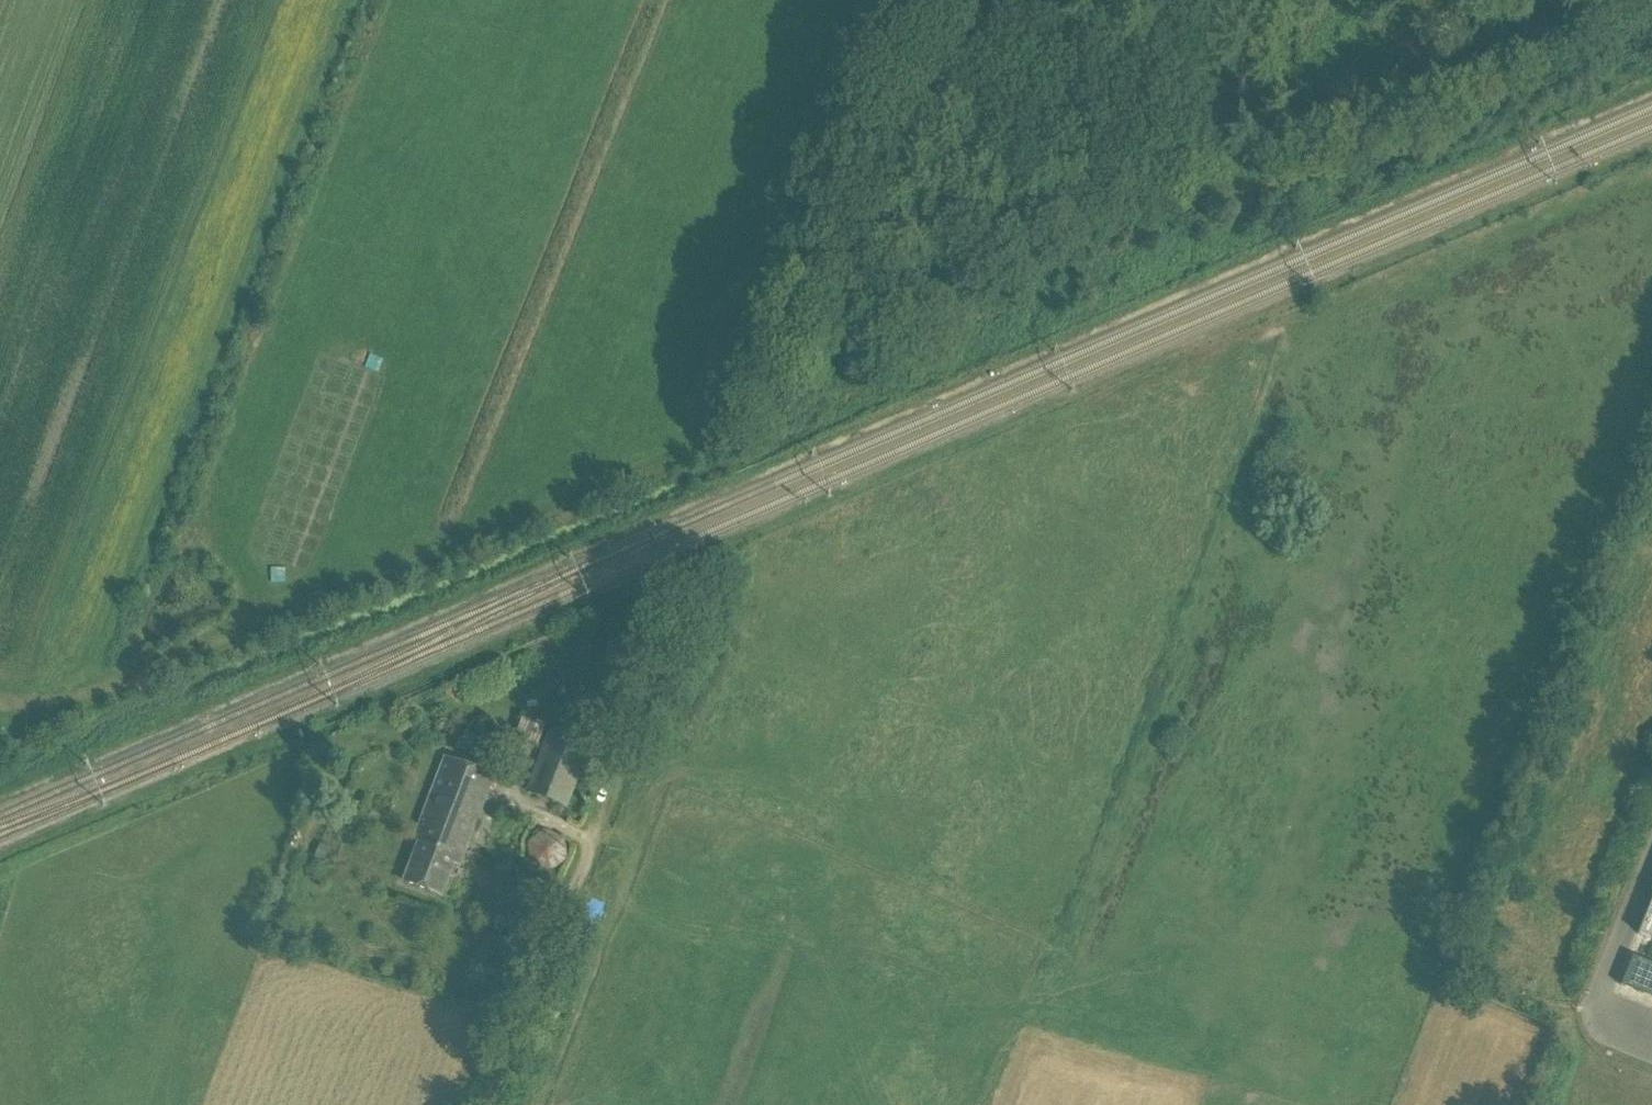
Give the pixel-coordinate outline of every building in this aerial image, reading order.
[(515,739),(537,747),(546,725),(523,716),(515,739)] [(567,808),(592,742),(550,726),(525,792),(567,808)] [(412,840),(417,842),(401,882),(442,898),(455,866),(460,868),(496,776),(444,756),(412,840)] [(544,830),(529,843),(533,865),(550,873),(567,860),(564,839),(544,830)] [(1638,933),(1651,938),(1651,897),(1638,933)] [(1622,985),(1651,997),(1651,965),(1633,957),(1622,985)]
